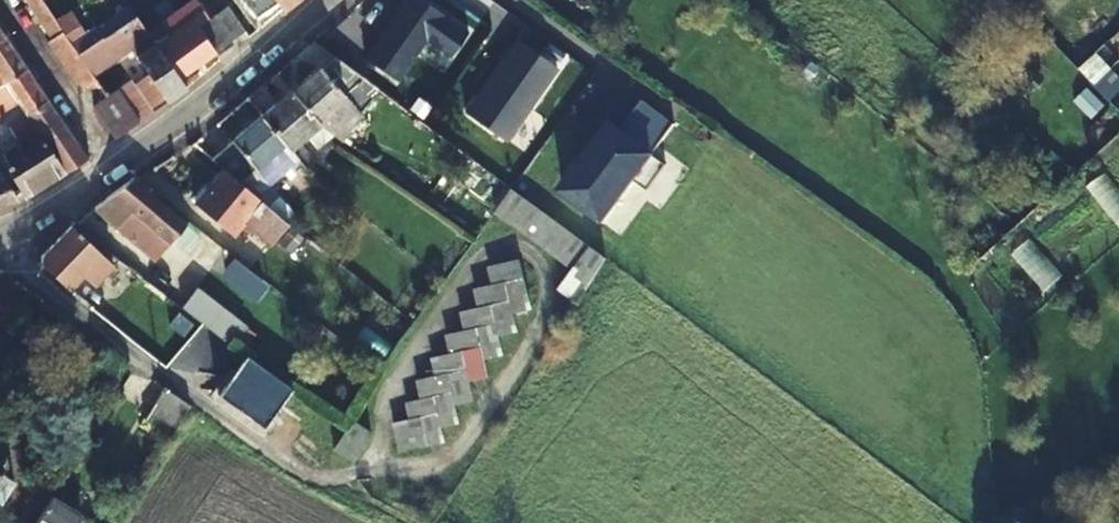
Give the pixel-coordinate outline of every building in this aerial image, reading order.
[(30,14),(31,15),(45,7),(41,0),(21,0),(30,14)] [(274,0),(241,0),(260,24),(280,8),(278,5),(274,0)] [(278,5),(280,8),(290,0),(274,0),(278,5)] [(467,31),(422,0),(405,0),(363,59),(393,80),(424,39),(450,56),(467,31)] [(211,15),(214,21),(228,40),(243,30),(226,5),(211,15)] [(78,54),(134,14),(127,6),(93,28),(90,24),(68,39),(78,54)] [(55,21),(45,7),(31,15),(48,41),(59,33),(63,31),(57,23),(55,21)] [(198,32),(180,7),(159,22),(167,33),(154,42),(179,79),(213,52),(198,32)] [(134,14),(78,54),(81,58),(87,68),(126,43),(144,69),(128,80),(152,110),(183,85),(181,82),(179,79),(154,42),(134,14)] [(198,32),(213,52),(215,55),(230,43),(228,40),(214,21),(198,32)] [(78,54),(68,39),(63,31),(59,33),(48,41),(45,43),(50,49),(64,69),(81,58),(78,54)] [(23,67),(0,33),(0,78),(2,81),(23,67)] [(464,113),(503,140),(555,67),(515,39),(464,113)] [(291,90),(319,124),(330,131),(378,89),(332,55),(291,90)] [(95,79),(87,68),(81,58),(64,69),(72,80),(81,94),(97,82),(95,79)] [(23,67),(2,81),(4,84),(15,101),(22,111),(24,114),(45,99),(23,67)] [(152,110),(128,80),(106,95),(90,106),(93,111),(96,114),(113,139),(148,113),(152,110)] [(15,101),(4,84),(2,81),(0,82),(0,112),(15,101)] [(97,82),(81,94),(90,106),(106,95),(104,92),(97,82)] [(288,150),(319,124),(291,90),(261,117),(288,150)] [(32,127),(47,148),(50,145),(67,134),(45,99),(24,114),(32,127)] [(589,155),(562,193),(601,221),(632,178),(646,188),(664,163),(650,153),(672,122),(640,99),(618,129),(608,123),(587,153),(589,155)] [(223,169),(265,204),(275,194),(268,184),(295,160),(296,160),(288,150),(261,117),(211,159),(223,169)] [(64,172),(62,169),(47,148),(32,127),(0,149),(0,169),(16,195),(18,198),(20,198),(26,194),(64,172)] [(81,162),(84,160),(67,134),(50,145),(47,148),(62,169),(64,172),(81,162)] [(265,204),(223,169),(195,204),(238,240),(248,228),(256,235),(275,212),(265,204)] [(14,199),(0,178),(0,204),(14,199)] [(128,179),(90,210),(143,253),(158,236),(167,244),(183,223),(133,180),(130,178),(128,179)] [(556,292),(572,304),(599,262),(601,258),(589,249),(572,236),(558,225),(543,214),(526,201),(513,191),(493,217),(507,227),(523,239),(538,250),(553,262),(569,274),(556,292)] [(40,266),(68,289),(82,276),(91,283),(109,264),(70,226),(39,257),(40,266)] [(158,236),(143,253),(152,261),(167,244),(158,236)] [(268,286),(234,259),(221,276),(256,302),(268,286)] [(490,285),(501,282),(518,278),(514,260),(488,267),(490,285)] [(518,278),(501,282),(504,300),(506,311),(524,308),(518,278)] [(501,282),(490,285),(472,290),(476,307),(488,304),(504,300),(501,282)] [(194,290),(179,310),(189,317),(199,323),(226,343),(241,323),(194,290)] [(492,324),(493,335),(511,330),(506,311),(504,300),(488,304),(492,324)] [(474,328),(492,324),(488,304),(476,307),(457,312),(461,331),(474,328)] [(477,347),(478,357),(497,353),(493,335),(492,324),(474,328),(477,347)] [(461,350),(477,347),(474,328),(461,331),(445,335),(448,354),(461,350)] [(465,369),(467,381),(483,377),(478,357),(477,347),(461,350),(465,369)] [(117,369),(91,350),(81,364),(106,384),(117,369)] [(448,374),(465,369),(461,350),(448,354),(434,357),(437,376),(448,374)] [(290,388),(243,355),(241,358),(227,378),(216,394),(263,426),(290,388)] [(451,392),(454,403),(471,399),(467,381),(465,369),(448,374),(451,392)] [(434,396),(451,392),(448,374),(437,376),(417,380),(421,399),(434,396)] [(144,415),(171,434),(186,409),(188,406),(163,388),(156,396),(144,415)] [(434,396),(437,413),(440,425),(457,420),(454,403),(451,392),(434,396)] [(434,396),(421,399),(403,403),(406,420),(419,417),(437,413),(434,396)] [(419,417),(424,447),(444,443),(440,425),(437,413),(419,417)] [(419,417),(406,420),(389,424),(392,442),(408,439),(410,450),(424,447),(419,417)] [(368,433),(350,421),(332,449),(350,461),(368,433)] [(0,471),(0,497),(12,479),(0,471)] [(78,515),(49,496),(32,522),(72,522),(78,515)]
